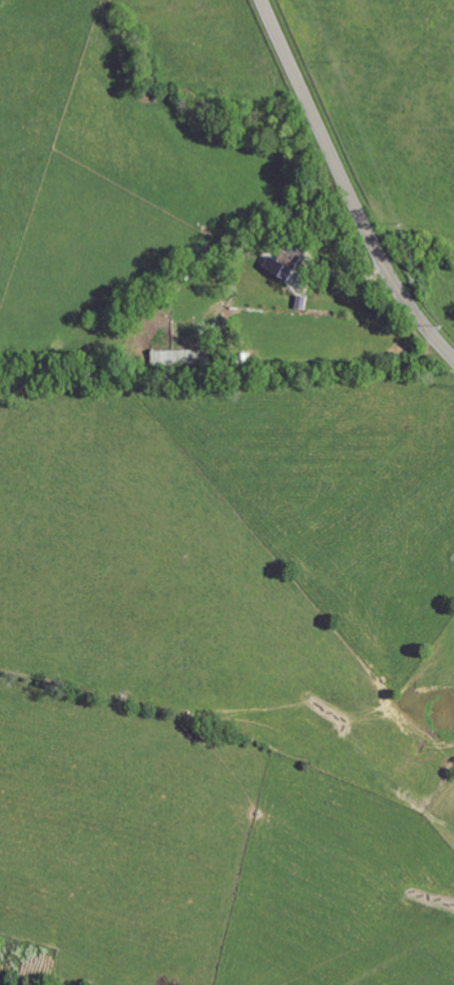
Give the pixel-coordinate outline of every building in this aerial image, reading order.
[(291,280),(304,250),(299,248),(295,256),(291,254),(288,261),(265,251),(258,266),(291,280)]
